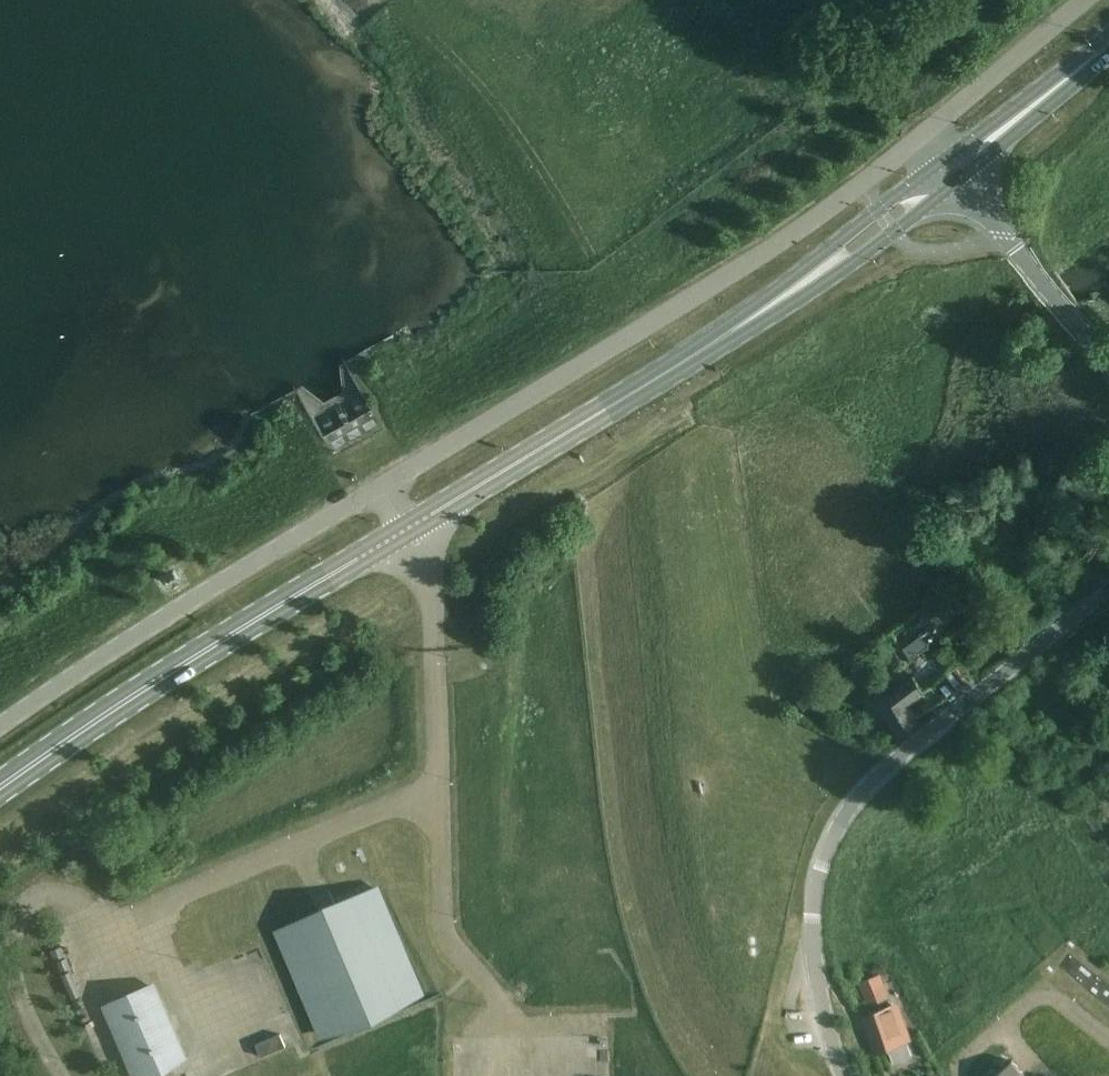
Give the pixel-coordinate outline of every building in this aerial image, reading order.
[(914,663),(932,651),(922,636),(904,648),(914,663)] [(878,700),(898,736),(917,723),(907,704),(922,693),(912,677),(878,700)] [(1108,814),(1108,788),(1096,798),(1108,814)] [(324,1033),(369,1013),(419,992),(375,888),(279,929),(324,1033)] [(860,983),(868,1004),(887,996),(879,976),(860,983)] [(109,1005),(137,1073),(135,1074),(136,1075),(138,1075),(177,1058),(178,1059),(180,1058),(179,1055),(176,1056),(147,989),(150,988),(148,985),(146,986),(147,987),(107,1004),(107,1003),(105,1004),(106,1006),(109,1005)] [(887,1047),(892,1062),(911,1056),(906,1041),(910,1039),(903,1019),(897,1021),(891,1006),(862,1016),(875,1052),(887,1047)] [(1012,1060),(993,1075),(1026,1075),(1012,1060)]
